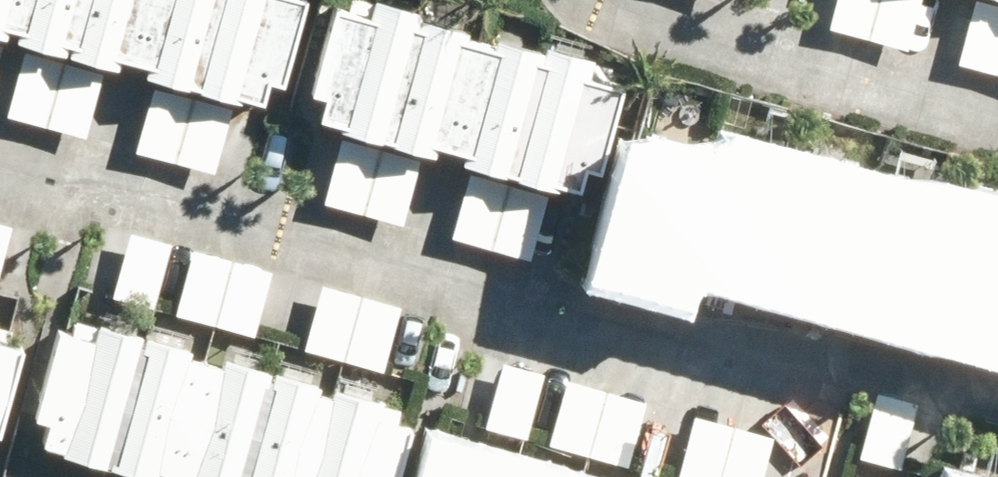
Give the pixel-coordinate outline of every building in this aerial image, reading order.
[(3,41),(0,50),(16,54),(0,113),(0,120),(79,142),(98,76),(102,77),(104,68),(131,76),(129,84),(146,89),(128,155),(207,177),(227,106),(248,112),(254,90),(266,93),(290,7),(265,0),(0,0),(0,41),(3,41)] [(316,15),(292,102),(305,106),(300,126),(323,132),(321,139),(332,142),(314,207),(394,229),(412,164),(418,166),(421,154),(449,162),(446,173),(461,177),(444,241),(525,263),(545,193),(564,198),(570,178),(584,182),(608,95),(574,86),(580,64),(530,50),(529,57),(480,44),(478,51),(452,44),(454,36),(405,22),(406,17),(346,0),(341,0),(338,12),(327,10),(316,15)] [(820,32),(899,54),(914,0),(829,0),(820,32)] [(966,1),(947,68),(997,82),(997,0),(962,0),(966,1)] [(664,272),(673,274),(671,280),(805,317),(807,311),(832,318),(830,323),(891,341),(893,336),(898,337),(903,321),(907,322),(905,329),(965,346),(967,338),(983,343),(997,290),(997,254),(992,252),(997,233),(997,227),(983,222),(985,215),(992,210),(950,197),(941,204),(938,210),(895,198),(883,205),(881,212),(863,207),(856,231),(831,225),(838,200),(821,195),(824,187),(833,181),(790,170),(779,175),(777,183),(768,181),(770,173),(779,167),(737,155),(726,160),(724,168),(706,163),(699,189),(687,186),(682,185),(685,177),(693,171),(649,160),(639,165),(638,172),(618,167),(612,191),(598,187),(576,274),(589,277),(587,284),(656,302),(664,272)] [(164,248),(122,236),(105,299),(147,310),(164,248)] [(266,275),(184,252),(166,318),(248,341),(266,275)] [(394,309),(314,288),(296,354),(376,376),(394,309)] [(41,339),(17,427),(30,431),(24,451),(46,457),(45,463),(97,476),(382,476),(393,437),(362,428),(368,407),(319,393),(316,401),(303,397),(305,389),(208,363),(206,370),(175,361),(177,354),(83,328),(78,349),(41,339)] [(8,354),(0,351),(0,383),(8,354)] [(537,379),(494,367),(477,430),(520,442),(537,379)] [(638,405),(561,384),(543,449),(620,470),(638,405)] [(911,407),(868,395),(850,462),(893,473),(911,407)] [(686,419),(670,476),(756,476),(766,441),(686,419)] [(414,470),(412,476),(525,476),(439,454),(436,467),(426,465),(414,470)]
